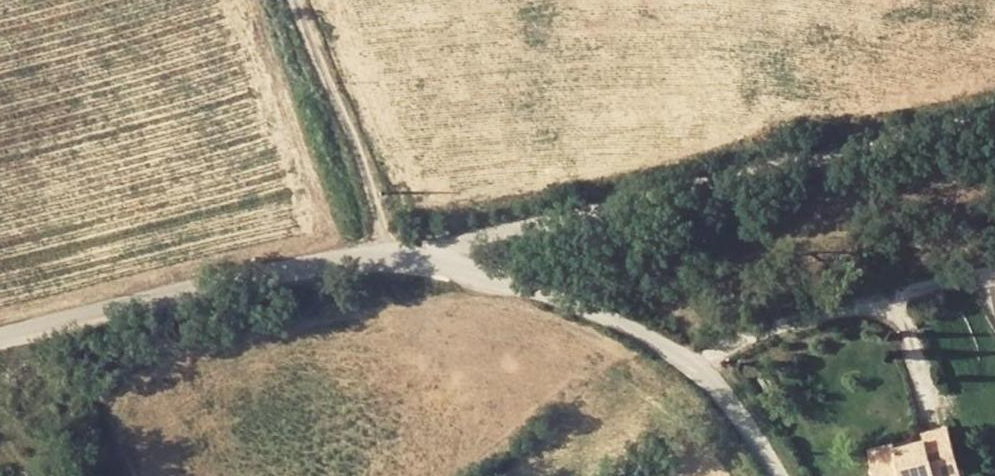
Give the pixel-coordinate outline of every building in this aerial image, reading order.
[(892,448),(890,442),(867,448),(875,475),(926,475),(933,474),(933,475),(950,475),(958,474),(946,427),(922,434),(923,440),(892,448)]
